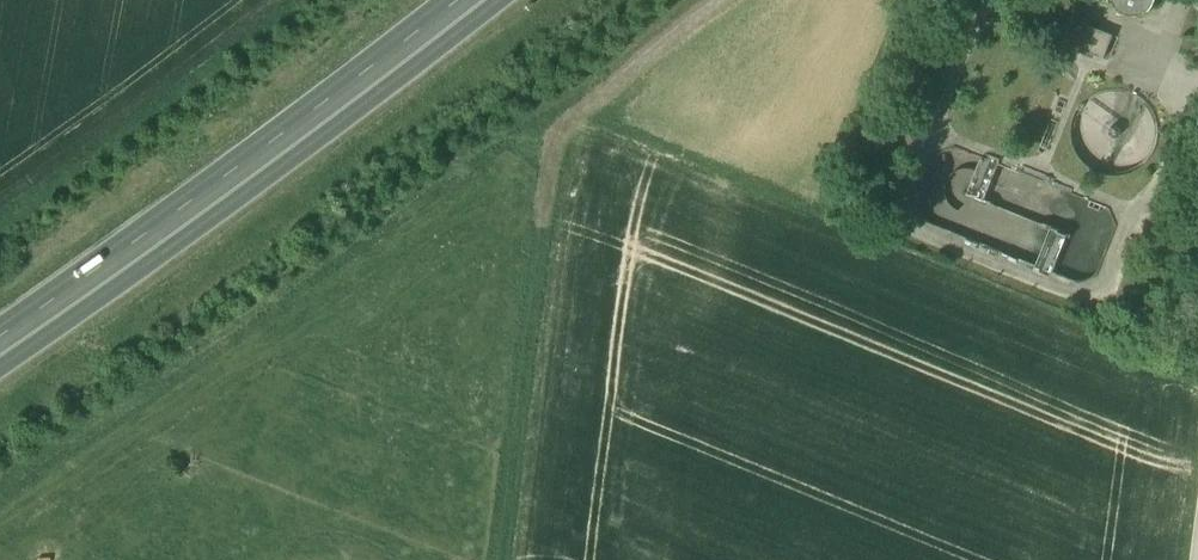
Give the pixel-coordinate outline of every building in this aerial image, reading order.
[(1130,15),(1138,15),(1146,13),(1152,8),(1156,2),(1157,0),(1093,0),(1130,15)] [(1115,34),(1083,21),(1073,46),(1105,59),(1115,34)] [(1183,37),(1182,54),(1197,55),(1197,39),(1183,37)]
